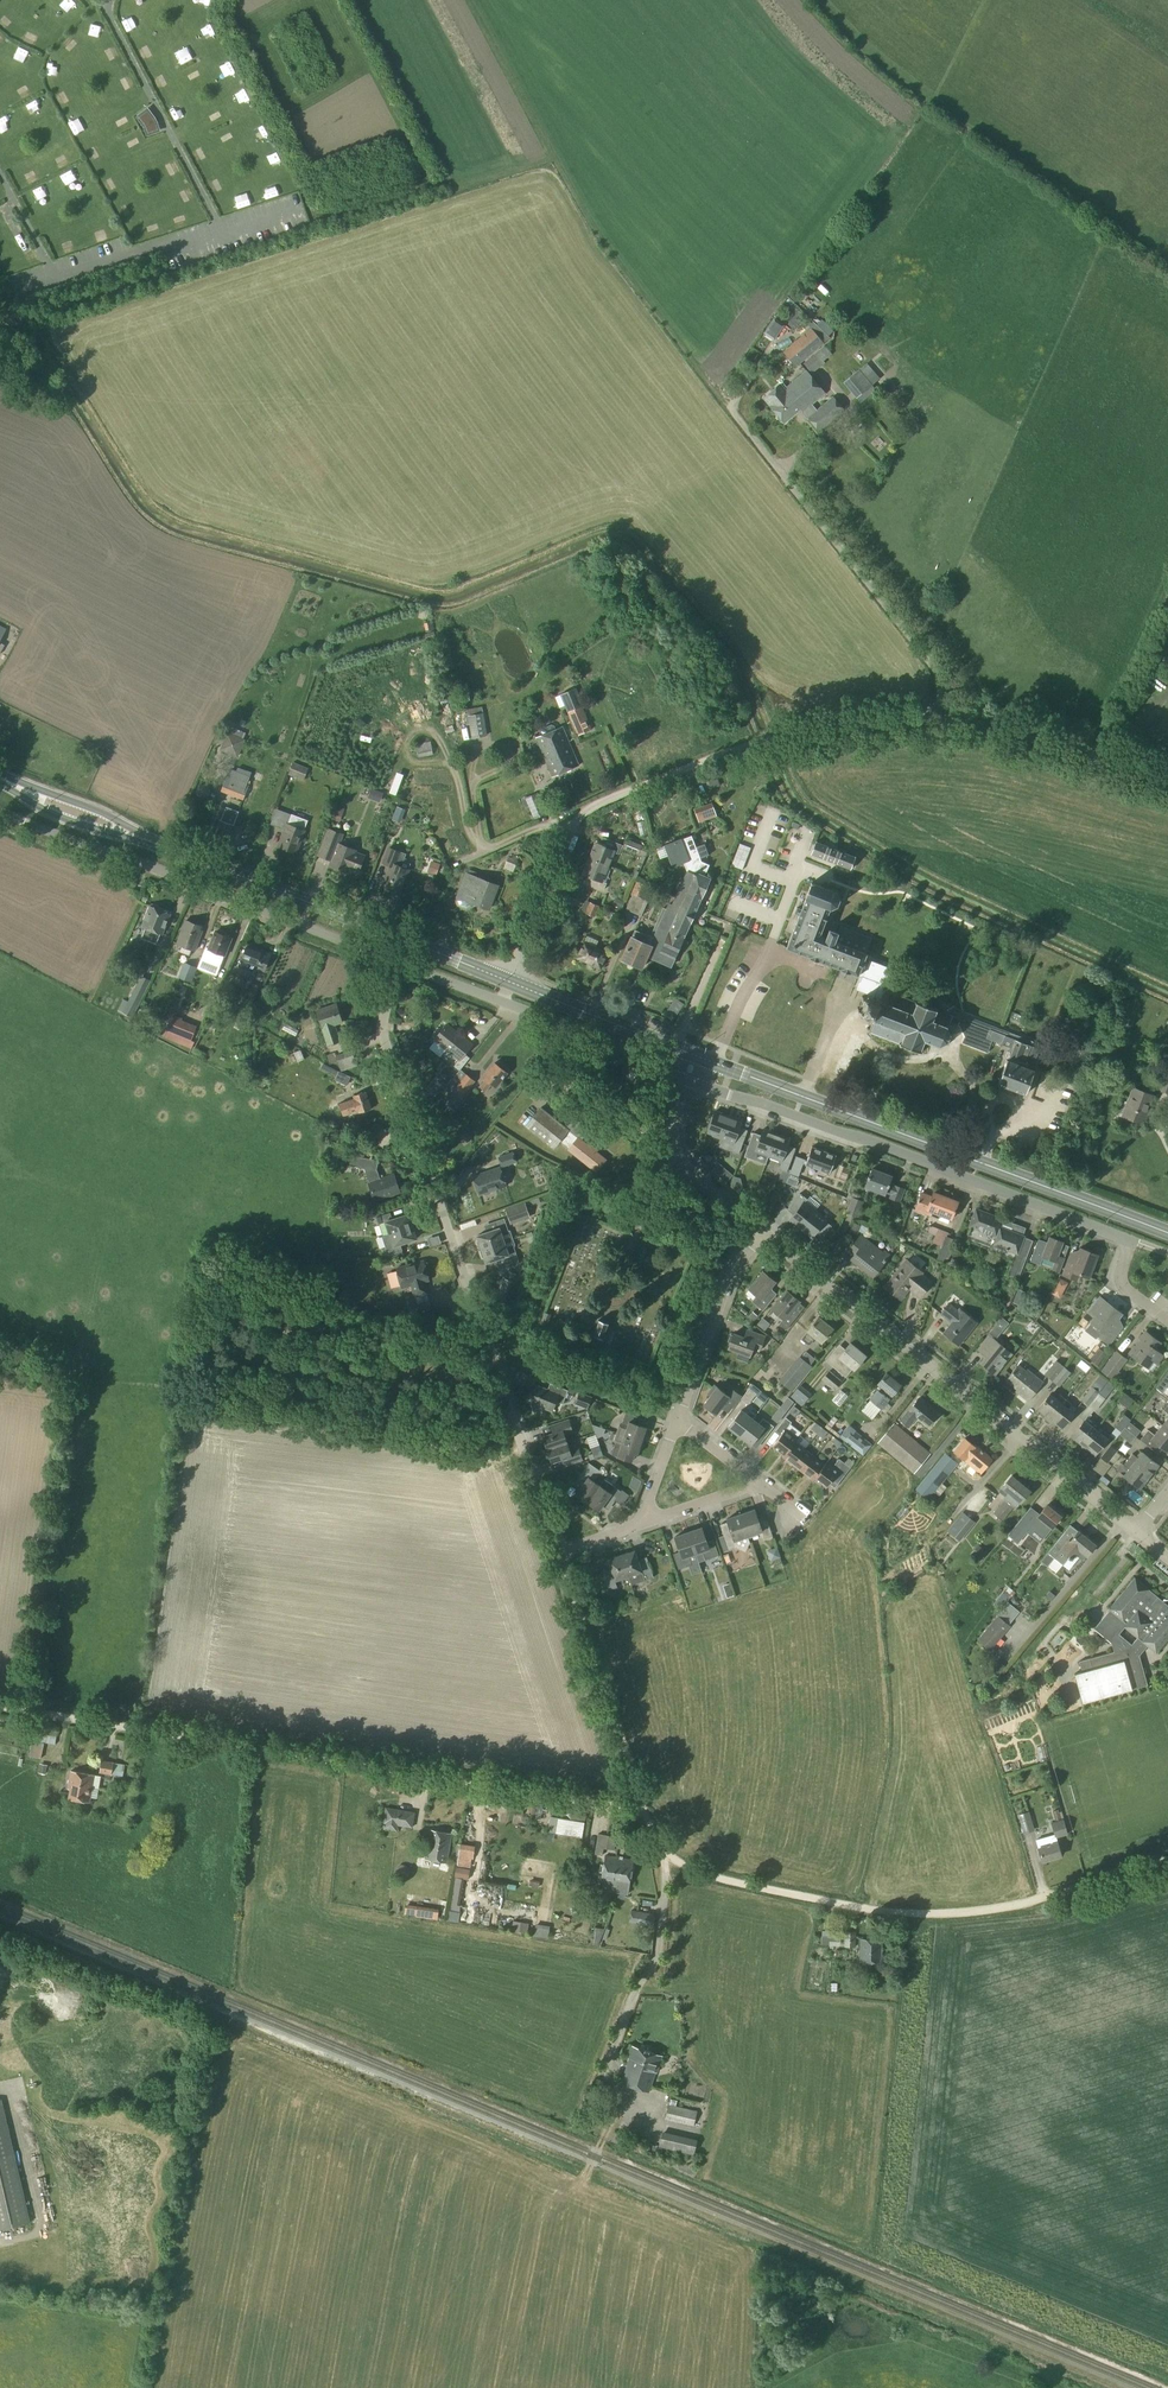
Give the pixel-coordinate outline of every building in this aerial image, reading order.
[(136,29),(133,19),(126,21),(129,31),(136,29)] [(208,37),(219,34),(215,22),(204,25),(208,37)] [(5,47),(11,41),(0,31),(0,42),(5,47)] [(30,36),(27,42),(37,47),(40,41),(30,36)] [(23,47),(18,59),(29,64),(34,52),(23,47)] [(248,87),(237,91),(243,105),(254,101),(248,87)] [(148,108),(136,116),(144,126),(147,135),(161,131),(158,122),(155,117),(148,108)] [(180,108),(173,114),(180,122),(187,116),(180,108)] [(77,134),(87,131),(84,120),(73,123),(77,134)] [(63,172),(74,164),(67,154),(56,161),(63,172)] [(71,185),(81,182),(77,169),(67,172),(71,185)] [(37,171),(28,176),(35,186),(43,181),(37,171)] [(211,185),(216,193),(226,187),(220,179),(211,185)] [(50,195),(46,187),(38,191),(42,199),(50,195)] [(97,231),(102,245),(114,240),(109,227),(97,231)] [(774,341),(784,326),(773,318),(763,334),(774,341)] [(830,338),(816,325),(782,352),(794,367),(830,338)] [(879,378),(867,363),(843,383),(856,398),(879,378)] [(825,393),(807,371),(786,388),(784,385),(782,387),(780,385),(764,398),(777,415),(776,417),(780,421),(782,421),(784,423),(801,409),(802,411),(811,404),(825,393)] [(811,404),(802,411),(819,431),(844,411),(833,398),(817,411),(811,404)] [(876,440),(884,447),(888,443),(880,436),(876,440)] [(577,735),(591,729),(581,706),(583,705),(576,688),(560,695),(577,735)] [(471,739),(487,736),(483,713),(467,716),(471,739)] [(543,735),(536,738),(552,777),(579,765),(562,727),(556,730),(554,726),(551,725),(542,729),(541,732),(543,735)] [(237,758),(245,740),(227,732),(219,750),(237,758)] [(418,758),(432,755),(430,742),(415,745),(418,758)] [(303,781),(308,768),(293,762),(288,774),(303,781)] [(727,781),(743,775),(740,767),(724,773),(727,781)] [(243,800),(248,785),(226,777),(220,792),(243,800)] [(141,786),(160,792),(163,784),(144,778),(141,786)] [(671,800),(686,793),(682,785),(668,792),(671,800)] [(379,791),(371,788),(367,797),(376,801),(379,791)] [(557,789),(548,793),(550,799),(559,795),(557,789)] [(534,819),(545,815),(536,793),(525,797),(534,819)] [(699,822),(716,816),(712,803),(694,809),(699,822)] [(331,820),(339,823),(345,809),(337,806),(331,820)] [(233,825),(238,812),(225,807),(220,820),(219,820),(211,842),(225,847),(234,825),(233,825)] [(304,830),(307,821),(297,817),(293,826),(287,824),(291,815),(283,811),(277,827),(284,830),(278,847),(295,853),(304,830)] [(358,874),(365,855),(355,851),(355,850),(339,844),(343,835),(329,829),(322,846),(336,852),(330,866),(346,872),(347,870),(358,874)] [(705,876),(709,865),(701,861),(700,858),(708,855),(704,844),(696,847),(691,836),(665,845),(673,866),(683,862),(687,872),(694,875),(696,872),(705,876)] [(589,859),(608,866),(614,851),(618,853),(621,847),(645,857),(649,848),(626,839),(623,846),(607,840),(604,847),(595,843),(589,859)] [(850,870),(855,857),(815,842),(810,855),(850,870)] [(750,848),(739,843),(731,865),(742,870),(750,848)] [(402,866),(406,854),(390,848),(384,864),(391,867),(384,886),(400,892),(409,869),(402,866)] [(378,853),(372,851),(370,857),(375,859),(378,853)] [(602,882),(608,866),(589,859),(583,874),(592,878),(589,884),(604,890),(606,883),(602,882)] [(511,861),(508,868),(517,872),(520,865),(511,861)] [(710,878),(705,876),(696,872),(694,875),(687,872),(672,905),(669,904),(666,909),(692,920),(710,878)] [(488,908),(497,886),(467,874),(457,900),(459,905),(466,908),(471,906),(473,902),(488,908)] [(640,898),(646,885),(636,881),(631,894),(638,898),(640,898)] [(830,909),(837,907),(840,899),(837,892),(811,882),(786,948),(858,976),(858,975),(872,981),(875,975),(865,972),(871,956),(866,955),(866,953),(835,941),(838,933),(829,930),(826,937),(819,935),(829,909),(830,909)] [(631,894),(624,909),(632,912),(638,898),(631,894)] [(638,898),(632,912),(640,915),(646,901),(640,898),(638,898)] [(594,917),(599,906),(589,902),(585,913),(594,917)] [(153,907),(151,906),(142,927),(146,928),(142,938),(156,944),(161,934),(162,934),(170,914),(157,909),(157,907),(154,906),(153,907)] [(674,959),(692,920),(666,909),(653,938),(650,948),(674,959)] [(195,951),(202,933),(198,932),(201,926),(186,921),(177,945),(195,951)] [(650,948),(653,938),(635,930),(632,937),(631,937),(622,959),(642,968),(650,948)] [(223,933),(219,931),(218,932),(216,932),(208,949),(209,950),(206,959),(221,965),(231,938),(223,935),(223,933)] [(600,969),(607,952),(584,942),(577,959),(600,969)] [(257,952),(247,948),(243,958),(241,957),(237,968),(254,975),(256,970),(258,971),(259,968),(265,971),(271,954),(259,949),(257,952)] [(191,982),(196,967),(184,963),(178,978),(191,982)] [(132,1018),(150,981),(141,976),(128,1002),(123,1000),(117,1011),(132,1018)] [(1001,1045),(1006,1031),(954,1011),(952,1015),(950,1014),(954,1005),(938,999),(934,1009),(915,1001),(916,1001),(884,988),(880,1000),(879,999),(878,1004),(866,999),(861,1011),(873,1016),(872,1019),(873,1020),(869,1031),(920,1051),(924,1040),(939,1046),(946,1042),(950,1034),(947,1028),(952,1017),(989,1031),(986,1039),(1001,1045)] [(328,1046),(340,1042),(334,1025),(343,1023),(337,1004),(316,1010),(328,1046)] [(678,1018),(687,1007),(682,1004),(674,1015),(678,1018)] [(191,1041),(197,1026),(181,1020),(182,1019),(171,1014),(165,1030),(191,1041)] [(459,1071),(470,1058),(465,1054),(472,1045),(447,1024),(434,1040),(458,1060),(453,1066),(459,1071)] [(291,1028),(289,1032),(300,1039),(302,1035),(291,1028)] [(1006,1031),(1001,1045),(1011,1049),(997,1084),(1025,1095),(1034,1070),(1036,1066),(1033,1065),(1039,1049),(1031,1046),(1033,1041),(1006,1031)] [(1091,1050),(1077,1044),(1074,1051),(1088,1057),(1091,1050)] [(341,1072),(356,1068),(351,1051),(337,1056),(341,1072)] [(329,1065),(337,1062),(334,1053),(326,1055),(329,1065)] [(251,1060),(243,1060),(243,1070),(251,1070),(251,1060)] [(496,1088),(507,1073),(494,1063),(483,1078),(485,1080),(479,1087),(486,1092),(491,1085),(496,1088)] [(351,1077),(339,1071),(334,1080),(346,1086),(351,1077)] [(1164,1072),(1158,1089),(1167,1093),(1167,1073),(1164,1072)] [(452,1109),(475,1081),(465,1074),(443,1102),(452,1109)] [(437,1080),(428,1091),(435,1096),(444,1086),(437,1080)] [(1143,1123),(1153,1096),(1133,1089),(1123,1116),(1143,1123)] [(359,1113),(371,1110),(366,1092),(353,1096),(354,1099),(339,1104),(343,1117),(359,1112),(359,1113)] [(427,1109),(436,1098),(429,1092),(420,1103),(427,1109)] [(568,1131),(569,1130),(540,1107),(525,1126),(553,1149),(560,1142),(568,1131)] [(729,1115),(715,1110),(706,1134),(720,1139),(729,1115)] [(743,1120),(729,1115),(720,1139),(717,1146),(738,1154),(747,1130),(740,1128),(743,1120)] [(760,1135),(753,1132),(748,1146),(755,1149),(754,1152),(768,1157),(777,1133),(763,1128),(760,1135)] [(578,1139),(568,1131),(560,1142),(569,1149),(597,1171),(605,1161),(578,1139)] [(791,1138),(777,1133),(768,1157),(781,1162),(778,1169),(786,1172),(795,1148),(788,1146),(791,1138)] [(812,1146),(805,1165),(829,1174),(836,1155),(812,1146)] [(502,1167),(516,1162),(513,1152),(499,1157),(502,1167)] [(380,1179),(377,1171),(377,1170),(378,1161),(352,1155),(350,1166),(365,1169),(370,1183),(368,1183),(375,1201),(400,1193),(394,1174),(380,1179)] [(805,1159),(796,1156),(789,1173),(798,1177),(803,1164),(805,1159)] [(486,1195),(490,1193),(492,1191),(506,1186),(500,1167),(473,1176),(479,1195),(483,1194),(486,1195)] [(732,1175),(724,1167),(717,1175),(726,1182),(732,1175)] [(899,1202),(904,1189),(889,1183),(892,1177),(872,1169),(865,1187),(884,1195),(885,1193),(891,1195),(890,1198),(899,1202)] [(788,1176),(780,1174),(778,1180),(786,1183),(788,1176)] [(789,1177),(786,1183),(796,1187),(798,1180),(789,1177)] [(807,1199),(800,1193),(787,1209),(793,1214),(788,1220),(800,1230),(816,1209),(805,1201),(807,1199)] [(958,1202),(933,1193),(931,1197),(922,1193),(915,1209),(939,1218),(940,1215),(952,1219),(958,1202)] [(858,1217),(863,1202),(851,1197),(845,1213),(858,1217)] [(510,1224),(530,1218),(525,1203),(505,1209),(510,1224)] [(816,1209),(800,1230),(811,1239),(816,1233),(822,1237),(831,1226),(826,1221),(828,1219),(816,1209)] [(1018,1278),(1032,1241),(1023,1237),(1024,1237),(1022,1236),(1024,1231),(1017,1228),(1017,1226),(1004,1221),(977,1210),(970,1228),(971,1228),(967,1238),(1013,1256),(1006,1274),(1018,1278)] [(389,1234),(413,1226),(411,1219),(409,1213),(392,1218),(390,1213),(376,1217),(376,1218),(378,1224),(385,1222),(388,1233),(388,1234),(389,1234)] [(482,1249),(506,1241),(504,1234),(508,1233),(506,1226),(504,1219),(496,1221),(499,1229),(477,1236),(479,1242),(477,1242),(480,1249),(481,1248),(482,1249)] [(428,1220),(425,1226),(438,1233),(441,1227),(428,1220)] [(854,1223),(851,1232),(858,1235),(859,1232),(864,1234),(867,1228),(854,1223)] [(400,1245),(417,1240),(415,1234),(413,1226),(389,1234),(388,1234),(392,1246),(392,1247),(386,1249),(388,1255),(388,1256),(402,1251),(400,1245)] [(949,1233),(931,1226),(930,1227),(929,1227),(927,1232),(935,1236),(932,1243),(943,1247),(949,1233)] [(883,1253),(860,1236),(849,1250),(855,1254),(851,1259),(873,1277),(889,1256),(884,1252),(883,1253)] [(1049,1237),(1047,1243),(1038,1240),(1030,1261),(1040,1265),(1043,1257),(1055,1261),(1052,1269),(1059,1271),(1064,1258),(1057,1256),(1062,1242),(1049,1237)] [(506,1241),(482,1249),(482,1250),(480,1251),(482,1258),(484,1257),(486,1263),(504,1257),(508,1268),(516,1265),(518,1261),(513,1247),(509,1248),(506,1241)] [(1089,1278),(1097,1255),(1080,1249),(1079,1253),(1080,1253),(1077,1260),(1070,1257),(1063,1275),(1076,1280),(1079,1274),(1089,1278)] [(423,1285),(422,1282),(429,1280),(423,1261),(396,1269),(402,1288),(411,1285),(415,1296),(427,1293),(425,1285),(423,1285)] [(920,1296),(931,1282),(920,1274),(920,1273),(905,1261),(885,1287),(900,1299),(907,1290),(906,1289),(910,1284),(915,1288),(913,1291),(920,1296)] [(763,1310),(773,1298),(766,1293),(775,1282),(762,1272),(748,1290),(761,1299),(756,1305),(763,1310)] [(1059,1298),(1067,1283),(1058,1278),(1050,1293),(1059,1298)] [(509,1300),(515,1283),(504,1279),(497,1296),(509,1300)] [(786,1330),(796,1317),(791,1312),(799,1302),(786,1291),(771,1309),(783,1319),(779,1324),(786,1330)] [(1121,1314),(1106,1302),(1101,1309),(1095,1304),(1090,1311),(1096,1316),(1091,1323),(1102,1331),(1098,1337),(1108,1344),(1118,1332),(1111,1327),(1121,1314)] [(958,1310),(949,1303),(940,1314),(952,1323),(943,1333),(958,1345),(976,1323),(959,1309),(958,1310)] [(547,1326),(551,1315),(543,1312),(540,1324),(547,1326)] [(821,1343),(833,1329),(818,1317),(806,1331),(807,1332),(801,1339),(809,1345),(815,1338),(821,1343)] [(996,1338),(1008,1323),(1002,1318),(989,1332),(996,1338)] [(602,1339),(607,1324),(598,1320),(593,1335),(602,1339)] [(765,1337),(747,1330),(744,1337),(733,1334),(733,1336),(730,1335),(727,1342),(730,1343),(728,1348),(739,1352),(737,1358),(748,1362),(753,1347),(760,1350),(765,1337)] [(1156,1364),(1163,1355),(1156,1350),(1161,1343),(1146,1332),(1130,1354),(1149,1368),(1154,1362),(1156,1364)] [(995,1374),(1012,1354),(989,1336),(980,1348),(988,1354),(981,1363),(995,1374)] [(854,1370),(865,1356),(850,1343),(839,1357),(840,1358),(833,1367),(845,1377),(852,1369),(854,1370)] [(1097,1366),(1106,1354),(1099,1348),(1090,1360),(1097,1366)] [(1114,1381),(1120,1373),(1118,1372),(1127,1359),(1115,1350),(1100,1371),(1114,1381)] [(793,1392),(813,1367),(798,1356),(778,1381),(793,1392)] [(1090,1367),(1081,1359),(1076,1365),(1085,1372),(1090,1367)] [(1054,1382),(1065,1368),(1055,1360),(1044,1374),(1054,1382)] [(1026,1371),(1018,1365),(1006,1380),(1021,1392),(1020,1395),(1027,1401),(1043,1382),(1027,1369),(1026,1371)] [(1065,1368),(1054,1382),(1059,1386),(1070,1372),(1065,1368)] [(835,1391),(842,1382),(829,1371),(821,1379),(835,1391)] [(892,1395),(900,1385),(886,1374),(878,1384),(882,1388),(879,1392),(878,1391),(870,1400),(881,1408),(889,1399),(888,1399),(891,1395),(892,1395)] [(553,1392),(533,1385),(527,1401),(531,1403),(534,1412),(544,1408),(552,1411),(556,1402),(562,1404),(568,1390),(556,1386),(553,1392)] [(725,1393),(714,1385),(707,1394),(710,1396),(703,1405),(708,1408),(707,1411),(712,1415),(714,1414),(716,1415),(724,1404),(731,1409),(741,1396),(730,1388),(725,1393)] [(801,1406),(811,1394),(799,1385),(790,1397),(801,1406)] [(1098,1393),(1098,1392),(1091,1387),(1081,1400),(1088,1406),(1098,1393)] [(748,1404),(756,1393),(749,1388),(741,1399),(748,1404)] [(1156,1388),(1141,1407),(1148,1412),(1153,1406),(1149,1404),(1155,1396),(1158,1398),(1159,1397),(1166,1402),(1167,1400),(1167,1398),(1156,1388)] [(846,1390),(838,1401),(843,1405),(852,1394),(846,1390)] [(587,1409),(591,1397),(579,1392),(574,1404),(587,1409)] [(1098,1393),(1088,1406),(1095,1411),(1105,1398),(1098,1393)] [(1049,1419),(1065,1399),(1060,1394),(1056,1399),(1050,1394),(1037,1409),(1049,1419)] [(787,1397),(779,1407),(785,1412),(793,1402),(787,1397)] [(929,1427),(938,1416),(917,1399),(899,1420),(909,1428),(917,1417),(929,1427)] [(1065,1399),(1049,1419),(1062,1429),(1075,1413),(1068,1408),(1071,1404),(1065,1399)] [(795,1417),(800,1411),(794,1406),(789,1413),(795,1417)] [(739,1436),(752,1419),(741,1410),(728,1427),(739,1436)] [(617,1433),(642,1442),(647,1428),(637,1424),(639,1418),(625,1413),(621,1426),(619,1425),(617,1433)] [(1121,1432),(1124,1428),(1131,1420),(1124,1414),(1114,1427),(1121,1432)] [(752,1419),(739,1436),(751,1445),(759,1434),(765,1438),(773,1427),(763,1418),(758,1424),(752,1419)] [(795,1442),(798,1439),(786,1429),(791,1422),(785,1418),(776,1430),(781,1435),(773,1446),(784,1455),(795,1442)] [(547,1451),(567,1444),(564,1435),(573,1433),(568,1420),(551,1425),(554,1433),(542,1436),(547,1451)] [(1083,1445),(1098,1426),(1092,1421),(1089,1425),(1084,1421),(1071,1436),(1083,1445)] [(793,1422),(789,1427),(800,1435),(804,1430),(793,1422)] [(815,1423),(810,1429),(816,1434),(822,1427),(815,1423)] [(913,1474),(930,1454),(894,1423),(877,1443),(913,1474)] [(1167,1453),(1167,1430),(1162,1425),(1154,1435),(1148,1430),(1140,1440),(1157,1454),(1162,1448),(1167,1453)] [(1098,1426),(1083,1445),(1095,1455),(1110,1435),(1105,1432),(1105,1431),(1098,1426)] [(827,1432),(822,1427),(816,1434),(822,1438),(827,1432)] [(847,1429),(845,1427),(840,1434),(842,1435),(839,1438),(846,1443),(846,1442),(858,1452),(859,1451),(863,1455),(871,1445),(855,1432),(855,1433),(848,1427),(847,1429)] [(1121,1432),(1119,1434),(1131,1443),(1136,1436),(1124,1428),(1121,1432)] [(612,1454),(620,1457),(619,1461),(634,1466),(642,1442),(617,1433),(614,1442),(616,1442),(612,1454)] [(838,1447),(841,1443),(836,1438),(832,1443),(838,1447)] [(974,1446),(965,1439),(954,1452),(980,1473),(992,1459),(975,1445),(974,1446)] [(804,1449),(795,1442),(784,1455),(782,1457),(792,1465),(804,1449)] [(567,1444),(547,1451),(551,1463),(563,1459),(565,1466),(582,1460),(578,1447),(569,1450),(567,1444)] [(594,1458),(603,1456),(599,1445),(591,1448),(594,1458)] [(1107,1463),(1117,1450),(1110,1445),(1100,1458),(1107,1463)] [(802,1472),(814,1457),(804,1449),(792,1465),(802,1472)] [(1128,1459),(1149,1476),(1158,1465),(1142,1452),(1138,1458),(1132,1454),(1128,1459)] [(929,1499),(958,1464),(945,1454),(916,1488),(929,1499)] [(825,1465),(824,1465),(814,1457),(802,1472),(813,1481),(815,1479),(825,1465)] [(815,1479),(826,1488),(835,1476),(840,1481),(850,1468),(839,1459),(833,1466),(827,1461),(824,1465),(825,1465),(815,1479)] [(1140,1488),(1149,1476),(1128,1459),(1122,1466),(1126,1469),(1122,1474),(1140,1488)] [(588,1503),(600,1486),(594,1482),(601,1471),(589,1463),(579,1477),(586,1482),(576,1495),(588,1503)] [(1020,1502),(1029,1491),(1011,1476),(1002,1487),(1008,1493),(1004,1499),(993,1512),(1002,1520),(1014,1507),(1014,1508),(1019,1502),(1020,1502)] [(621,1491),(604,1480),(600,1486),(588,1503),(599,1511),(609,1497),(620,1505),(628,1494),(622,1490),(621,1491)] [(975,1513),(990,1497),(985,1492),(970,1508),(975,1513)] [(1061,1516),(1047,1505),(1038,1516),(1036,1514),(1037,1513),(1030,1507),(1019,1521),(1025,1526),(1024,1526),(1030,1531),(1035,1525),(1046,1534),(1061,1516)] [(740,1515),(747,1536),(762,1531),(764,1539),(772,1536),(767,1521),(759,1523),(754,1510),(740,1515)] [(960,1541),(975,1522),(962,1512),(947,1531),(960,1541)] [(734,1541),(747,1536),(740,1515),(726,1519),(731,1533),(718,1538),(723,1552),(736,1548),(734,1541)] [(796,1537),(805,1527),(799,1521),(790,1531),(796,1537)] [(687,1533),(695,1553),(702,1551),(705,1560),(719,1555),(713,1540),(706,1543),(701,1528),(687,1533)] [(1096,1545),(1078,1531),(1071,1539),(1063,1533),(1040,1561),(1047,1567),(1054,1558),(1063,1566),(1070,1558),(1072,1559),(1076,1555),(1082,1560),(1086,1555),(1087,1556),(1096,1545)] [(689,1556),(695,1553),(687,1533),(675,1537),(680,1552),(673,1554),(678,1569),(692,1565),(689,1556)] [(780,1548),(773,1550),(775,1559),(782,1557),(780,1548)] [(619,1556),(626,1576),(628,1576),(630,1585),(653,1577),(648,1562),(639,1565),(634,1551),(619,1556)] [(608,1591),(617,1587),(614,1581),(626,1576),(619,1556),(607,1560),(612,1574),(603,1577),(608,1591)] [(1147,1685),(1139,1656),(1147,1646),(1156,1653),(1167,1638),(1167,1611),(1167,1606),(1148,1590),(1149,1589),(1135,1578),(1109,1609),(1094,1628),(1111,1643),(1114,1652),(1089,1659),(1079,1662),(1082,1672),(1074,1674),(1082,1704),(1147,1685)] [(730,1589),(724,1592),(727,1598),(733,1596),(730,1589)] [(1001,1609),(1009,1598),(1002,1592),(993,1603),(1001,1609)] [(1020,1601),(1018,1596),(1012,1595),(1009,1600),(1012,1605),(1016,1605),(1020,1601)] [(990,1650),(1010,1626),(997,1616),(977,1639),(990,1650)] [(55,1745),(56,1737),(37,1733),(36,1741),(31,1741),(29,1756),(41,1758),(44,1743),(55,1745)] [(122,1776),(124,1764),(101,1760),(99,1773),(111,1775),(122,1776)] [(47,1765),(40,1763),(38,1772),(45,1774),(47,1765)] [(90,1803),(95,1775),(70,1771),(67,1789),(70,1789),(68,1799),(90,1803)] [(411,1827),(414,1813),(385,1808),(383,1822),(385,1822),(384,1828),(396,1830),(397,1824),(411,1827)] [(1061,1820),(1058,1809),(1051,1811),(1055,1822),(1051,1823),(1054,1835),(1036,1840),(1042,1861),(1061,1856),(1056,1837),(1068,1834),(1064,1820),(1061,1820)] [(1023,1834),(1034,1830),(1029,1811),(1017,1814),(1023,1834)] [(584,1822),(558,1818),(556,1833),(582,1837),(584,1822)] [(447,1863),(448,1861),(452,1834),(430,1830),(425,1857),(425,1859),(447,1863)] [(604,1842),(605,1835),(598,1834),(595,1854),(602,1855),(603,1848),(606,1848),(607,1843),(604,1842)] [(607,1843),(606,1848),(613,1849),(615,1838),(607,1836),(607,1835),(605,1835),(604,1842),(607,1843)] [(472,1859),(474,1846),(460,1844),(457,1866),(469,1869),(470,1859),(472,1859)] [(614,1865),(616,1858),(605,1856),(600,1882),(604,1883),(602,1891),(615,1893),(617,1884),(617,1885),(618,1877),(616,1877),(618,1865),(614,1865)] [(627,1894),(633,1861),(616,1858),(614,1865),(618,1865),(616,1877),(618,1877),(617,1885),(617,1884),(615,1893),(617,1893),(627,1894)] [(457,1866),(456,1866),(454,1877),(468,1880),(470,1869),(469,1869),(457,1866)] [(417,1906),(405,1904),(403,1914),(415,1916),(415,1917),(436,1920),(438,1909),(417,1906)] [(458,1922),(460,1911),(448,1909),(446,1920),(458,1922)] [(655,1914),(638,1911),(638,1912),(636,1923),(653,1926),(655,1914)] [(528,1925),(512,1923),(511,1930),(527,1932),(528,1925)] [(547,1938),(549,1926),(535,1924),(533,1936),(547,1938)] [(598,1944),(604,1930),(604,1929),(593,1927),(592,1943),(598,1944)] [(838,1941),(839,1932),(822,1931),(821,1944),(829,1944),(829,1940),(838,1941)] [(854,1947),(855,1932),(845,1932),(844,1947),(854,1947)] [(881,1962),(881,1940),(861,1940),(860,1962),(881,1962)] [(656,2073),(662,2056),(631,2046),(628,2058),(630,2058),(622,2083),(649,2092),(655,2073),(656,2073)] [(0,2099),(0,2229),(30,2222),(1,2099),(0,2099)] [(693,2126),(697,2111),(668,2105),(664,2119),(693,2126)] [(693,2155),(696,2140),(662,2132),(658,2147),(693,2155)]
